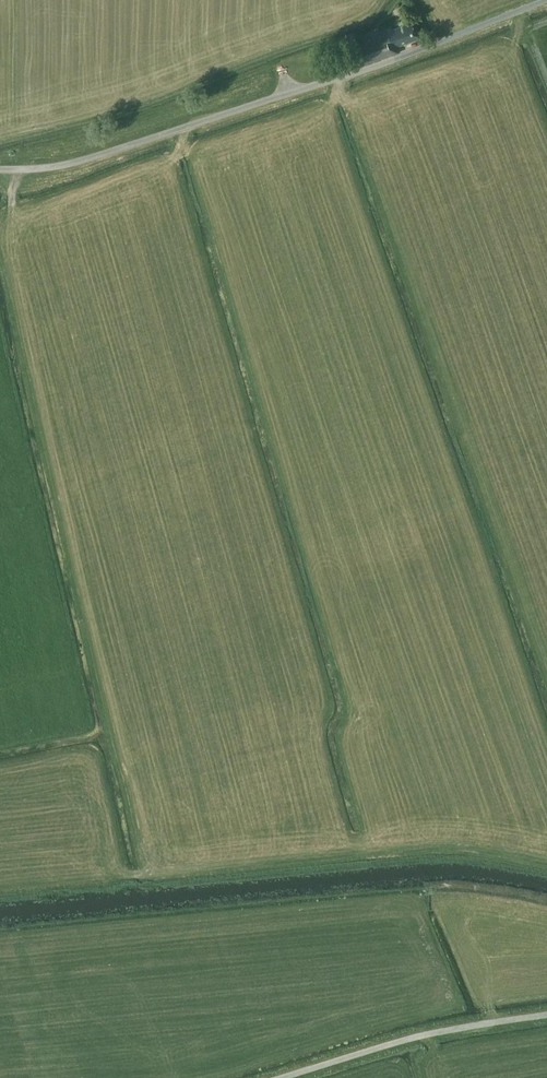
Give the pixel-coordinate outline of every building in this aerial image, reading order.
[(349,41),(358,67),(395,53),(393,46),(416,38),(409,20),(399,23),(401,27),(391,31),(389,26),(349,41)]
